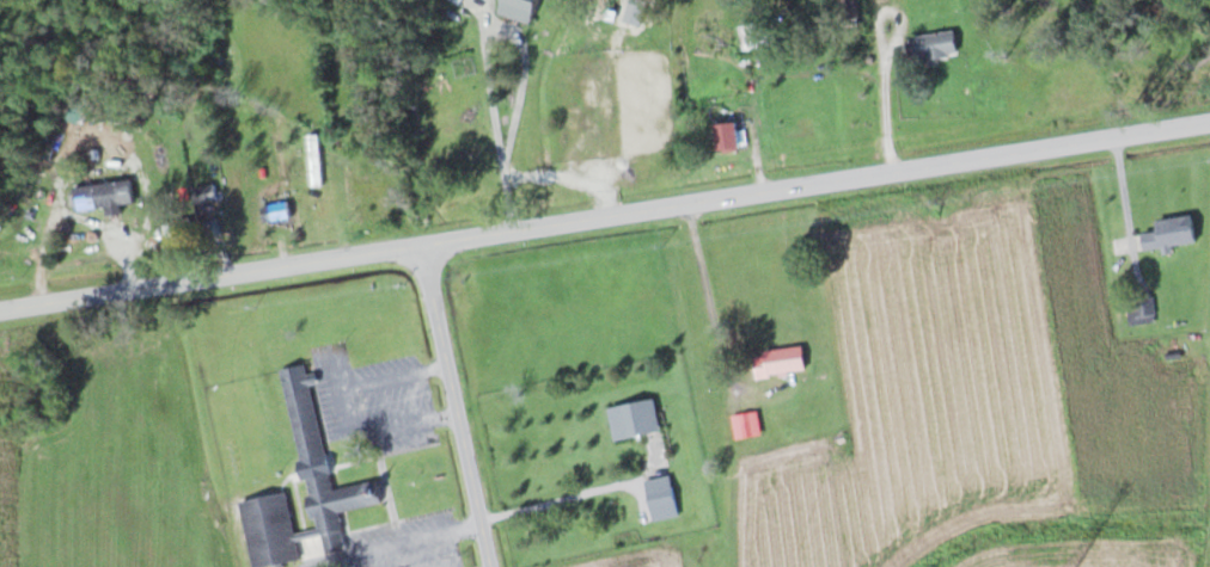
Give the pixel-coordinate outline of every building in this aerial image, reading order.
[(538,0),(501,0),(499,6),(533,17),(538,0)] [(843,12),(857,11),(857,0),(842,0),(843,12)] [(916,60),(958,55),(955,31),(913,36),(916,60)] [(740,149),(737,121),(715,123),(718,151),(740,149)] [(320,185),(320,134),(309,134),(309,185),(320,185)] [(105,206),(106,215),(121,213),(120,204),(133,203),(131,180),(74,186),(76,209),(105,206)] [(262,222),(291,219),(290,201),(261,204),(262,222)] [(1193,215),(1156,219),(1158,231),(1143,233),(1145,249),(1196,243),(1193,215)] [(1154,324),(1154,294),(1128,294),(1128,324),(1154,324)] [(752,349),(753,375),(804,373),(804,347),(752,349)] [(299,458),(311,460),(313,474),(305,475),(316,529),(294,533),(286,491),(240,500),(253,566),(260,566),(272,565),(282,562),(300,559),(298,547),(299,539),(312,542),(309,556),(346,549),(338,510),(382,502),(378,479),(333,487),(329,470),(317,473),(320,455),(325,454),(311,384),(317,383),(315,373),(307,372),(305,363),(281,367),(299,458)] [(615,438),(661,429),(654,396),(608,406),(615,438)] [(646,478),(652,519),(677,516),(672,475),(646,478)]
